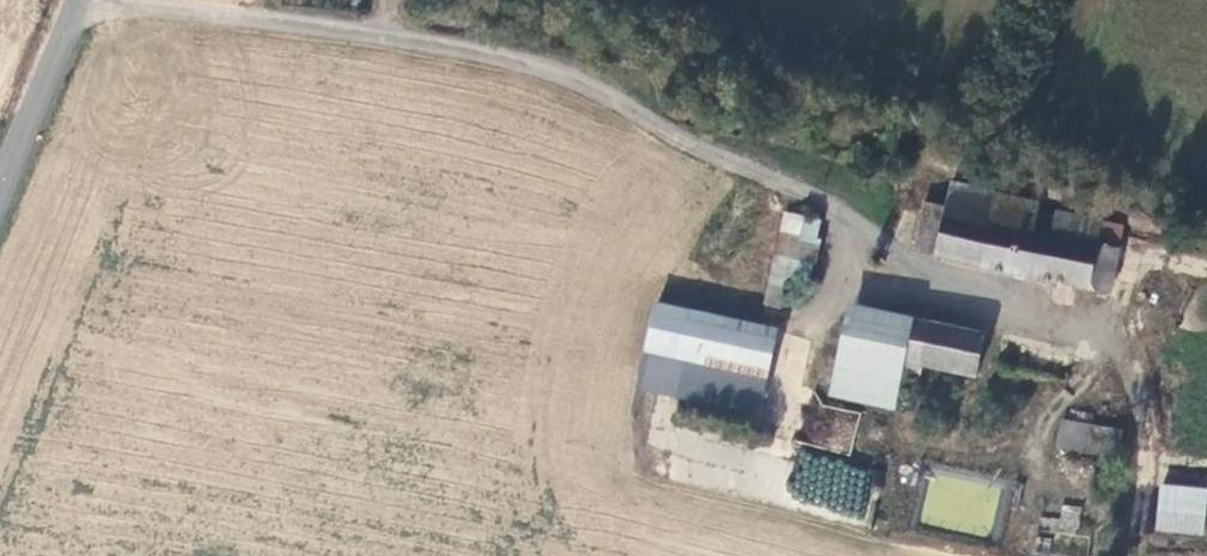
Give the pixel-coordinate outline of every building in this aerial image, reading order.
[(919,266),(1116,310),(1126,265),(1107,261),(1112,237),(1067,227),(1064,248),(1040,243),(1045,220),(961,201),(957,224),(930,221),(923,246),(919,266)] [(829,240),(791,232),(778,291),(795,294),(817,299),(829,240)] [(795,294),(778,291),(773,322),(788,326),(795,294)] [(853,324),(834,417),(892,430),(899,401),(927,406),(931,381),(938,341),(853,324)] [(791,350),(769,345),(669,326),(655,400),(776,421),(791,350)] [(993,352),(938,341),(931,381),(984,390),(993,352)] [(1131,447),(1077,434),(1069,463),(1123,476),(1131,447)] [(864,520),(877,471),(798,450),(785,499),(864,520)] [(1206,534),(1206,492),(1162,490),(1159,533),(1206,536),(1206,534)] [(1078,532),(1081,505),(1060,503),(1057,530),(1078,532)]
